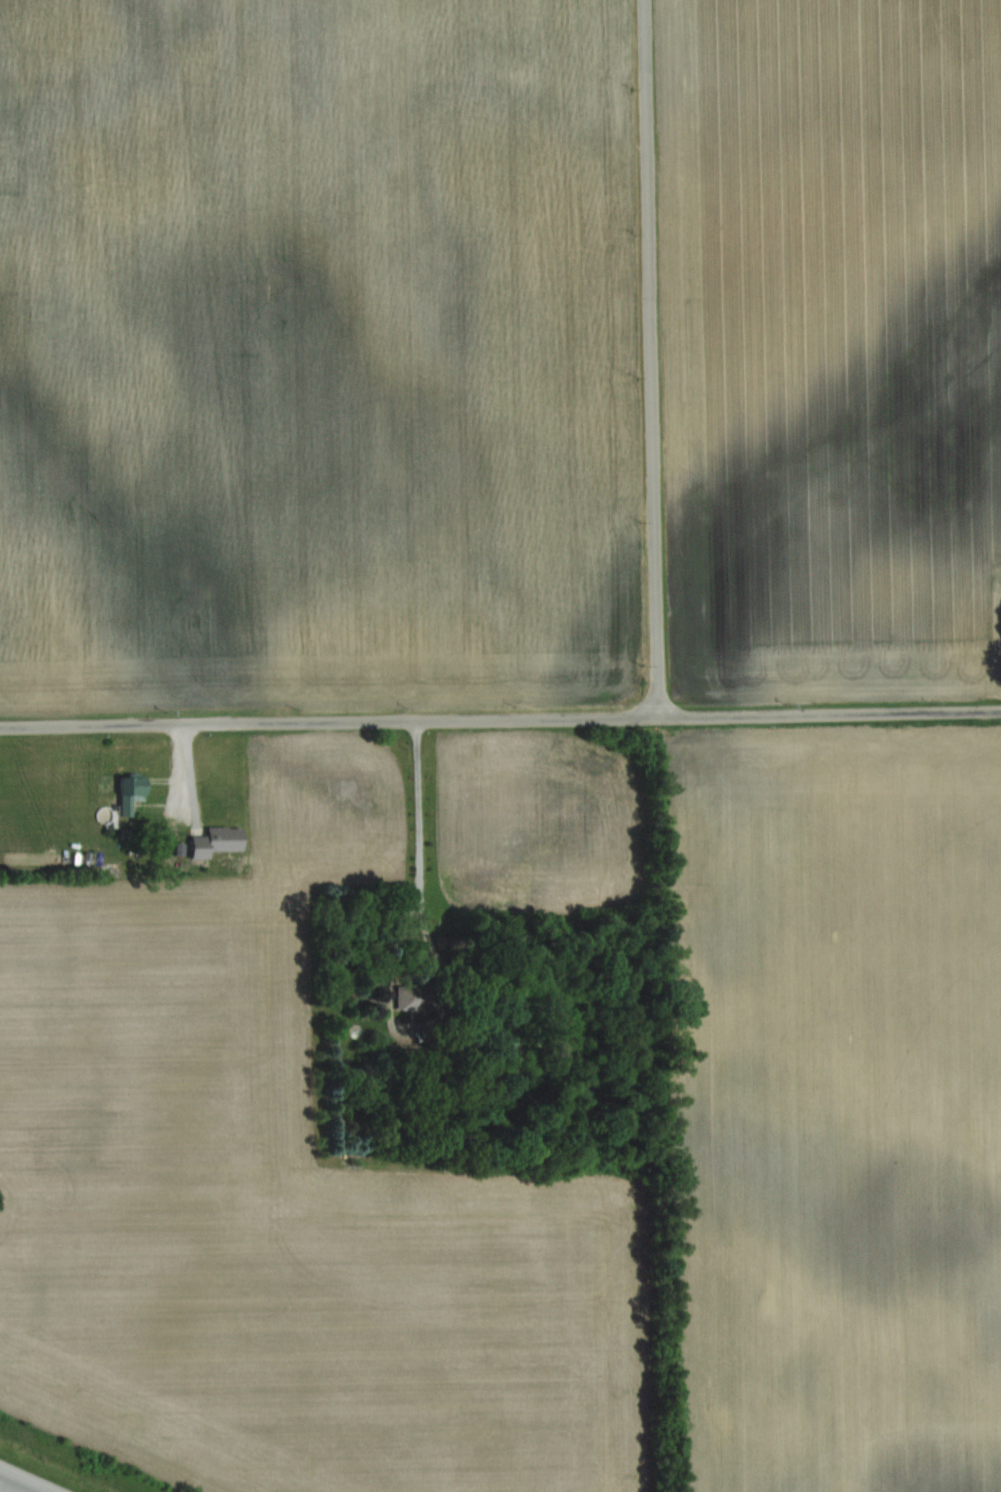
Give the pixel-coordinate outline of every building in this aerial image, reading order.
[(132,814),(131,798),(142,798),(142,773),(120,773),(121,814),(132,814)] [(207,849),(240,849),(240,825),(204,825),(204,833),(190,833),(190,857),(207,857),(207,849)]
